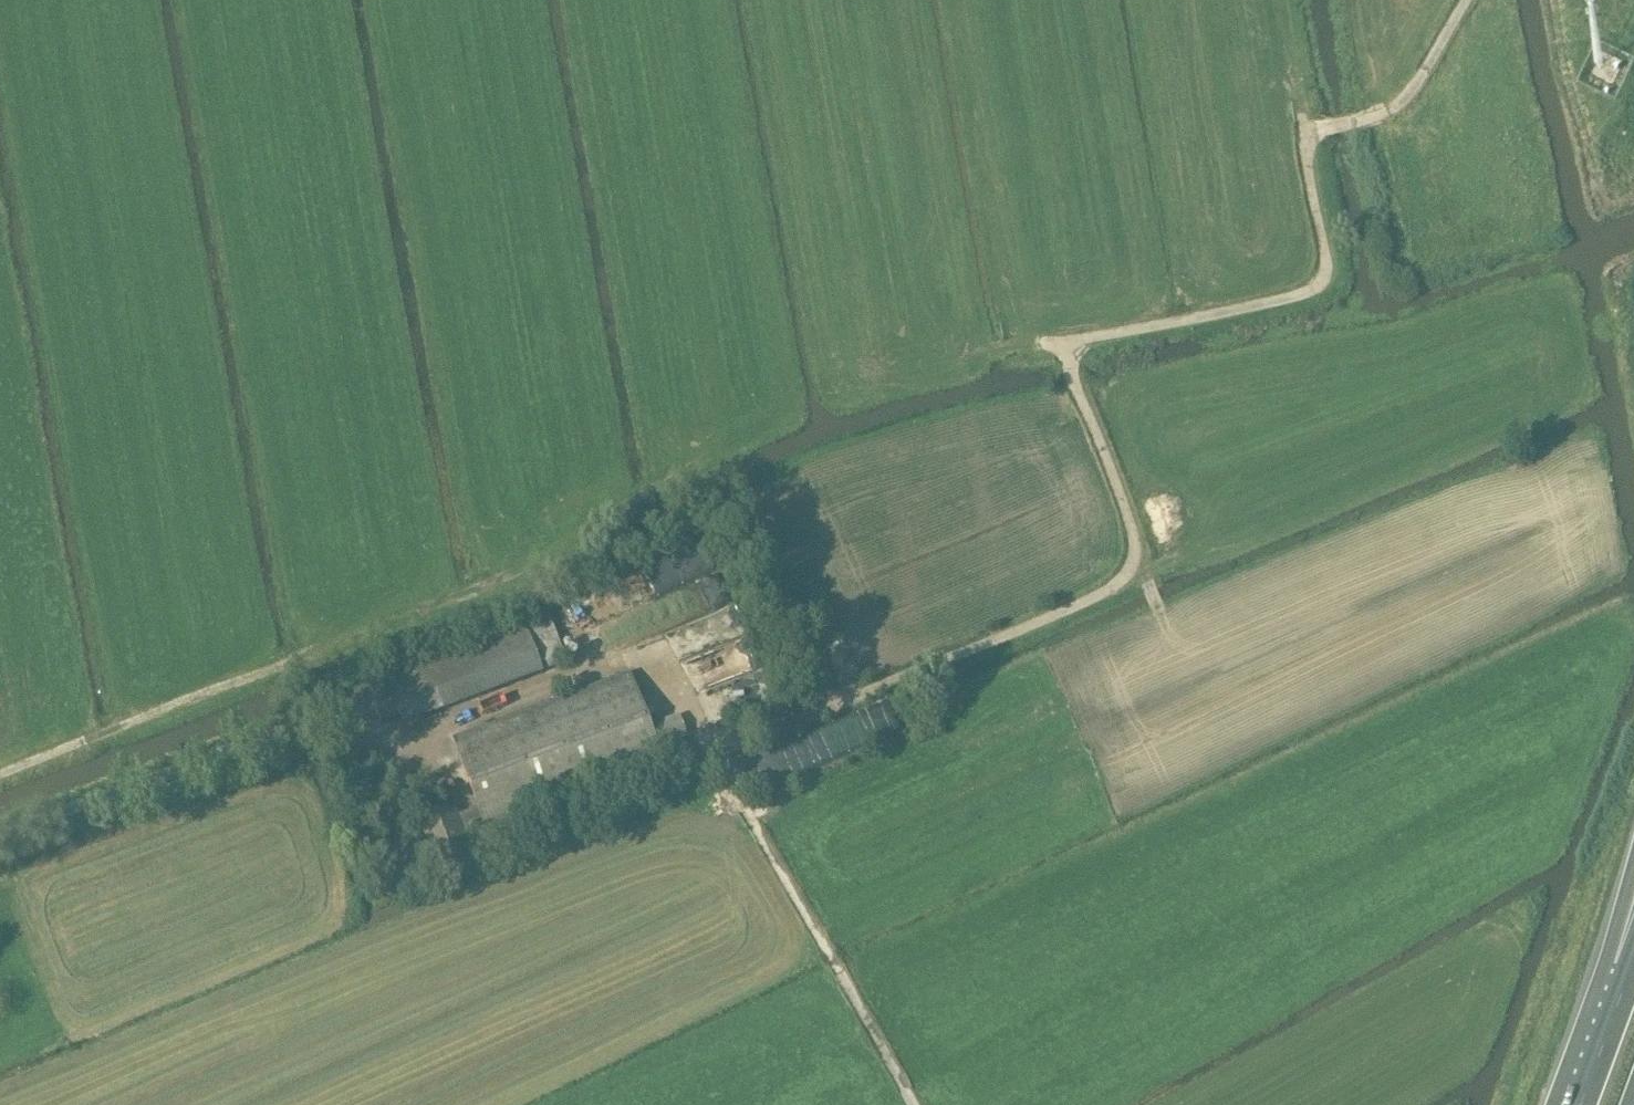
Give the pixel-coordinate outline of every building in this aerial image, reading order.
[(589,629),(601,657),(718,607),(706,579),(685,588),(675,566),(616,591),(626,613),(589,629)] [(423,660),(392,672),(365,682),(382,726),(400,719),(403,727),(443,712),(543,674),(523,622),(423,660)] [(477,809),(457,816),(464,836),(471,834),(473,841),(487,836),(666,769),(658,749),(688,738),(679,715),(650,725),(630,672),(451,739),(477,809)] [(464,836),(457,816),(455,811),(417,824),(437,879),(475,865),(464,836)]
